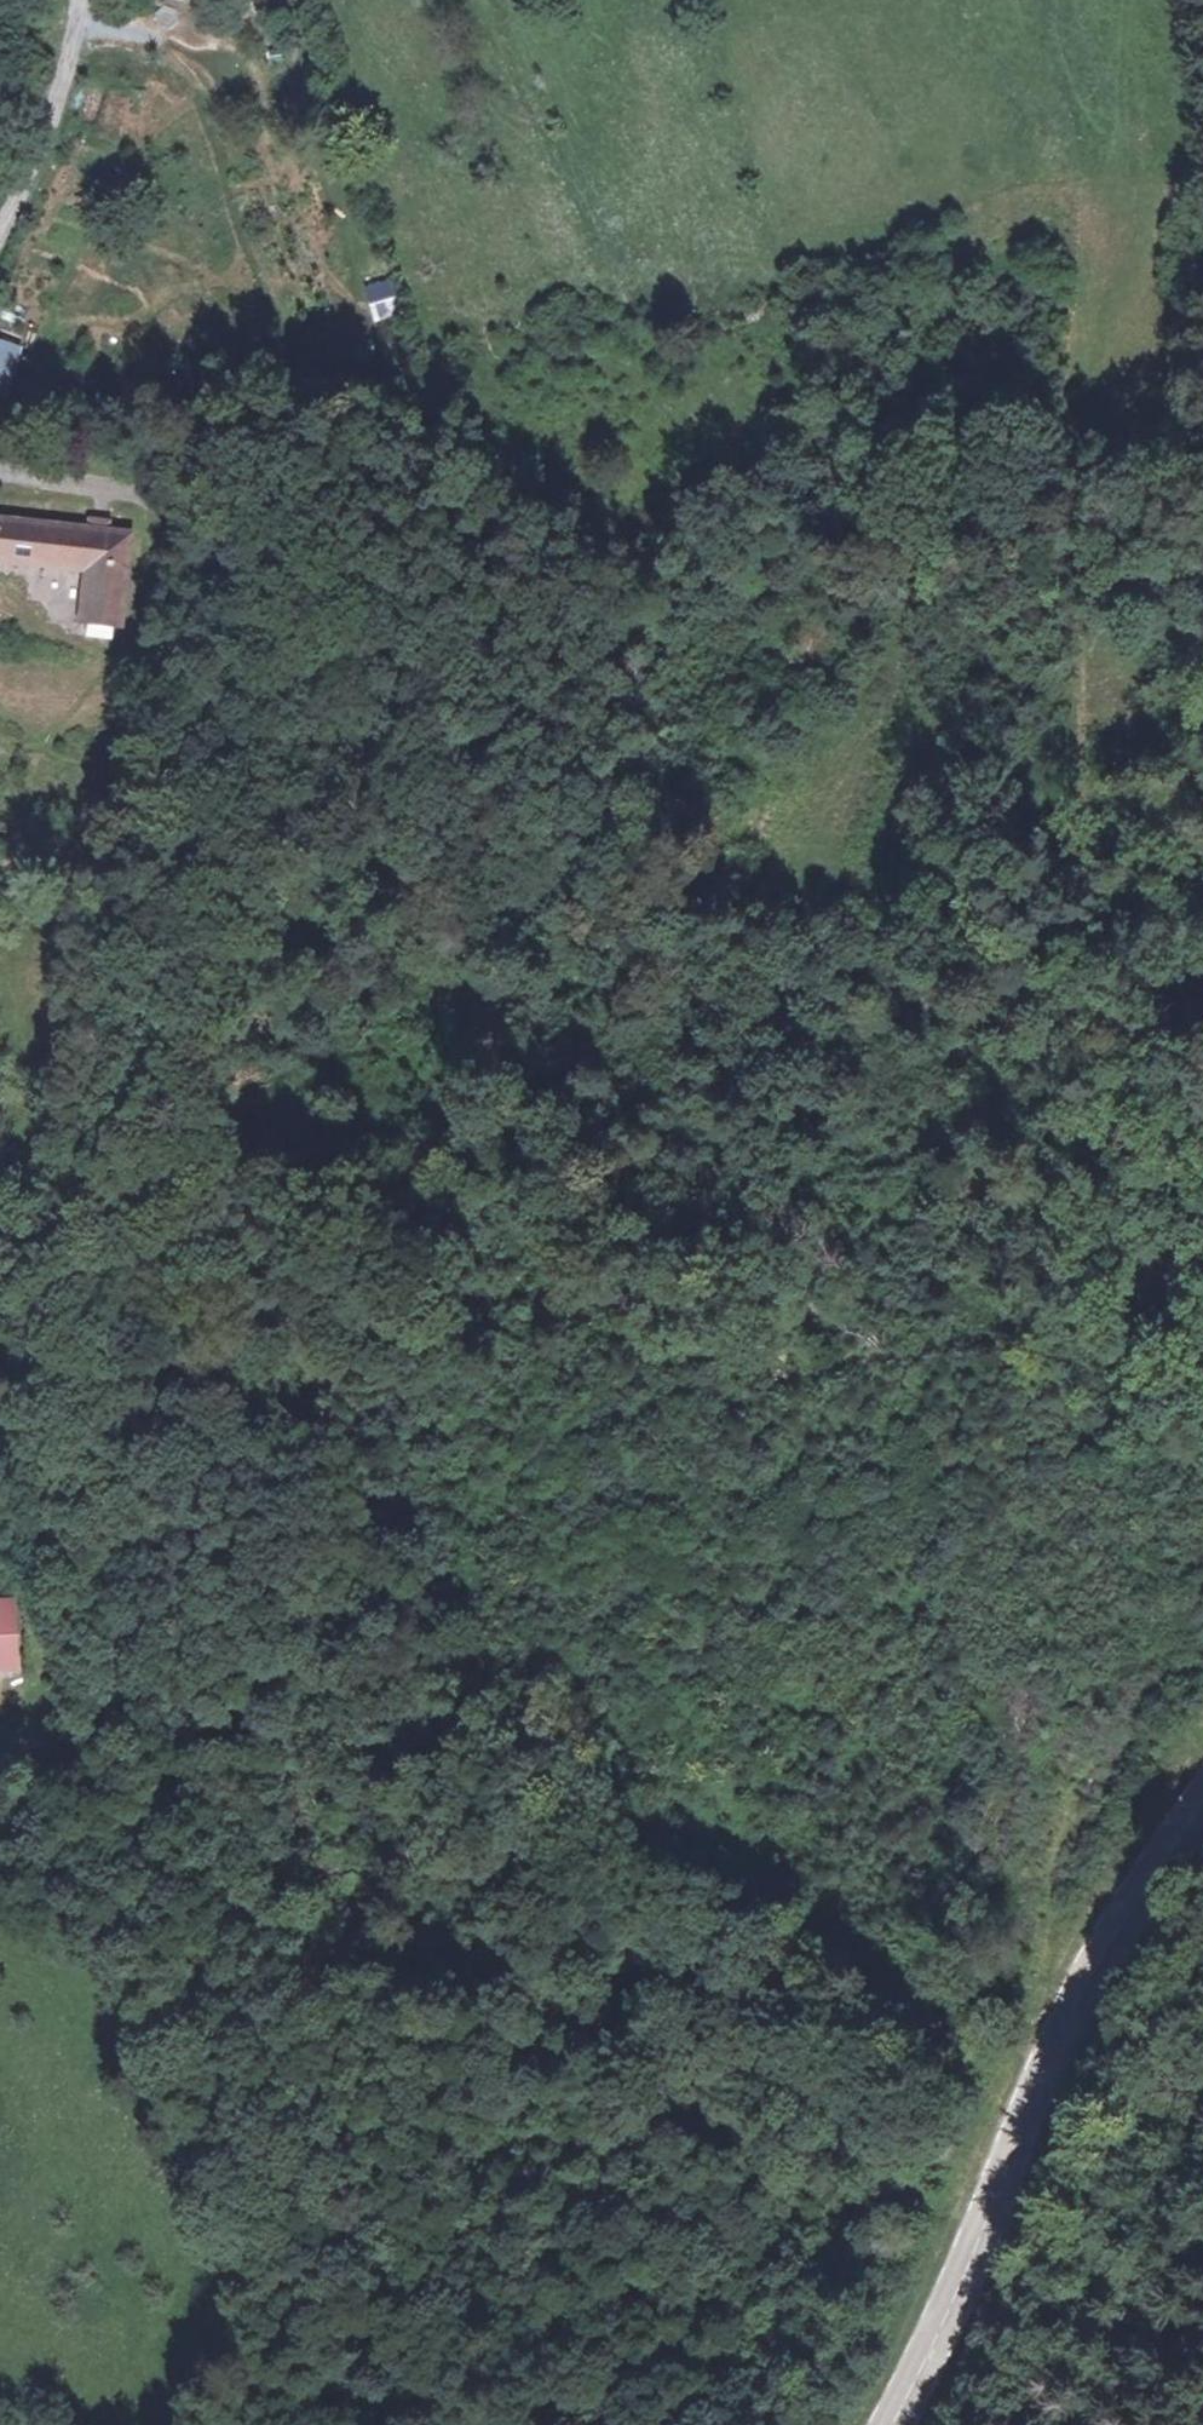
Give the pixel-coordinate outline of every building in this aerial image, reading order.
[(364,286),(367,302),(400,295),(397,279),(364,286)] [(395,296),(369,307),(376,322),(401,311),(395,296)] [(0,333),(0,396),(5,398),(19,337),(0,333)] [(128,632),(137,535),(1,522),(0,530),(0,564),(92,572),(87,628),(128,632)] [(10,1667),(9,1618),(0,1618),(0,1668),(10,1667)]
